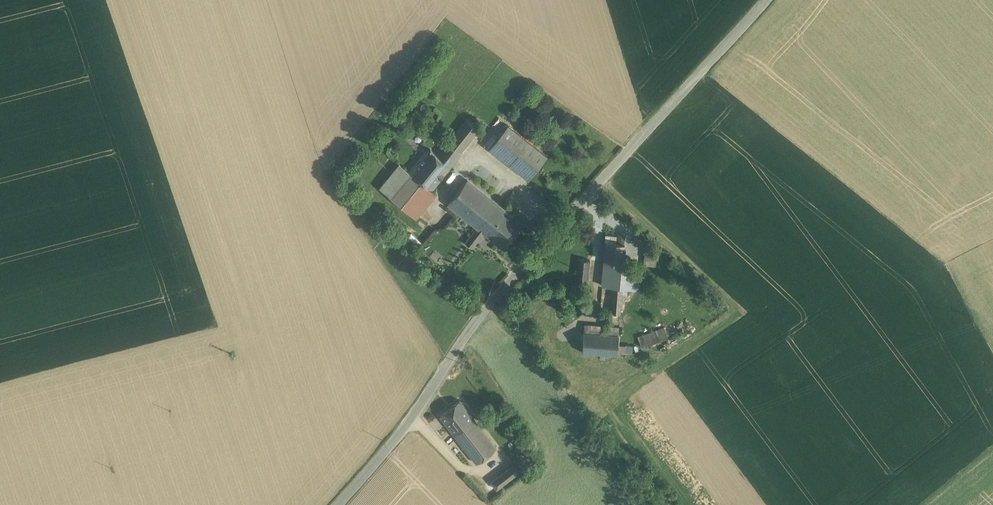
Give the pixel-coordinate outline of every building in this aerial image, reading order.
[(466,119),(437,155),(429,148),(410,172),(430,189),(479,129),(466,119)] [(547,156),(508,124),(489,148),(528,179),(547,156)] [(489,146),(497,135),(493,132),(485,143),(489,146)] [(410,172),(399,164),(379,187),(416,217),(435,193),(430,189),(410,172)] [(504,209),(467,179),(448,202),(478,226),(465,242),(472,247),(484,232),(485,232),(504,209)] [(517,194),(513,191),(509,197),(512,200),(517,194)] [(485,232),(484,232),(503,247),(522,224),(504,209),(485,232)] [(617,236),(605,235),(605,242),(607,242),(605,261),(622,262),(623,262),(625,243),(616,243),(617,236)] [(659,247),(645,245),(644,258),(654,259),(658,259),(659,247)] [(590,260),(578,259),(576,280),(588,281),(590,260)] [(622,262),(605,261),(602,285),(613,287),(611,312),(620,313),(622,287),(636,289),(638,264),(622,263),(622,262)] [(619,327),(585,324),(584,332),(618,335),(619,327)] [(656,330),(660,340),(667,338),(664,327),(656,330)] [(656,330),(638,336),(641,347),(660,340),(656,330)] [(584,332),(582,352),(600,354),(605,354),(617,355),(619,335),(618,335),(584,332)] [(473,417),(460,400),(440,415),(453,433),(473,417)] [(496,447),(473,417),(453,433),(477,462),(496,447)] [(513,464),(491,481),(497,488),(518,471),(513,464)]
